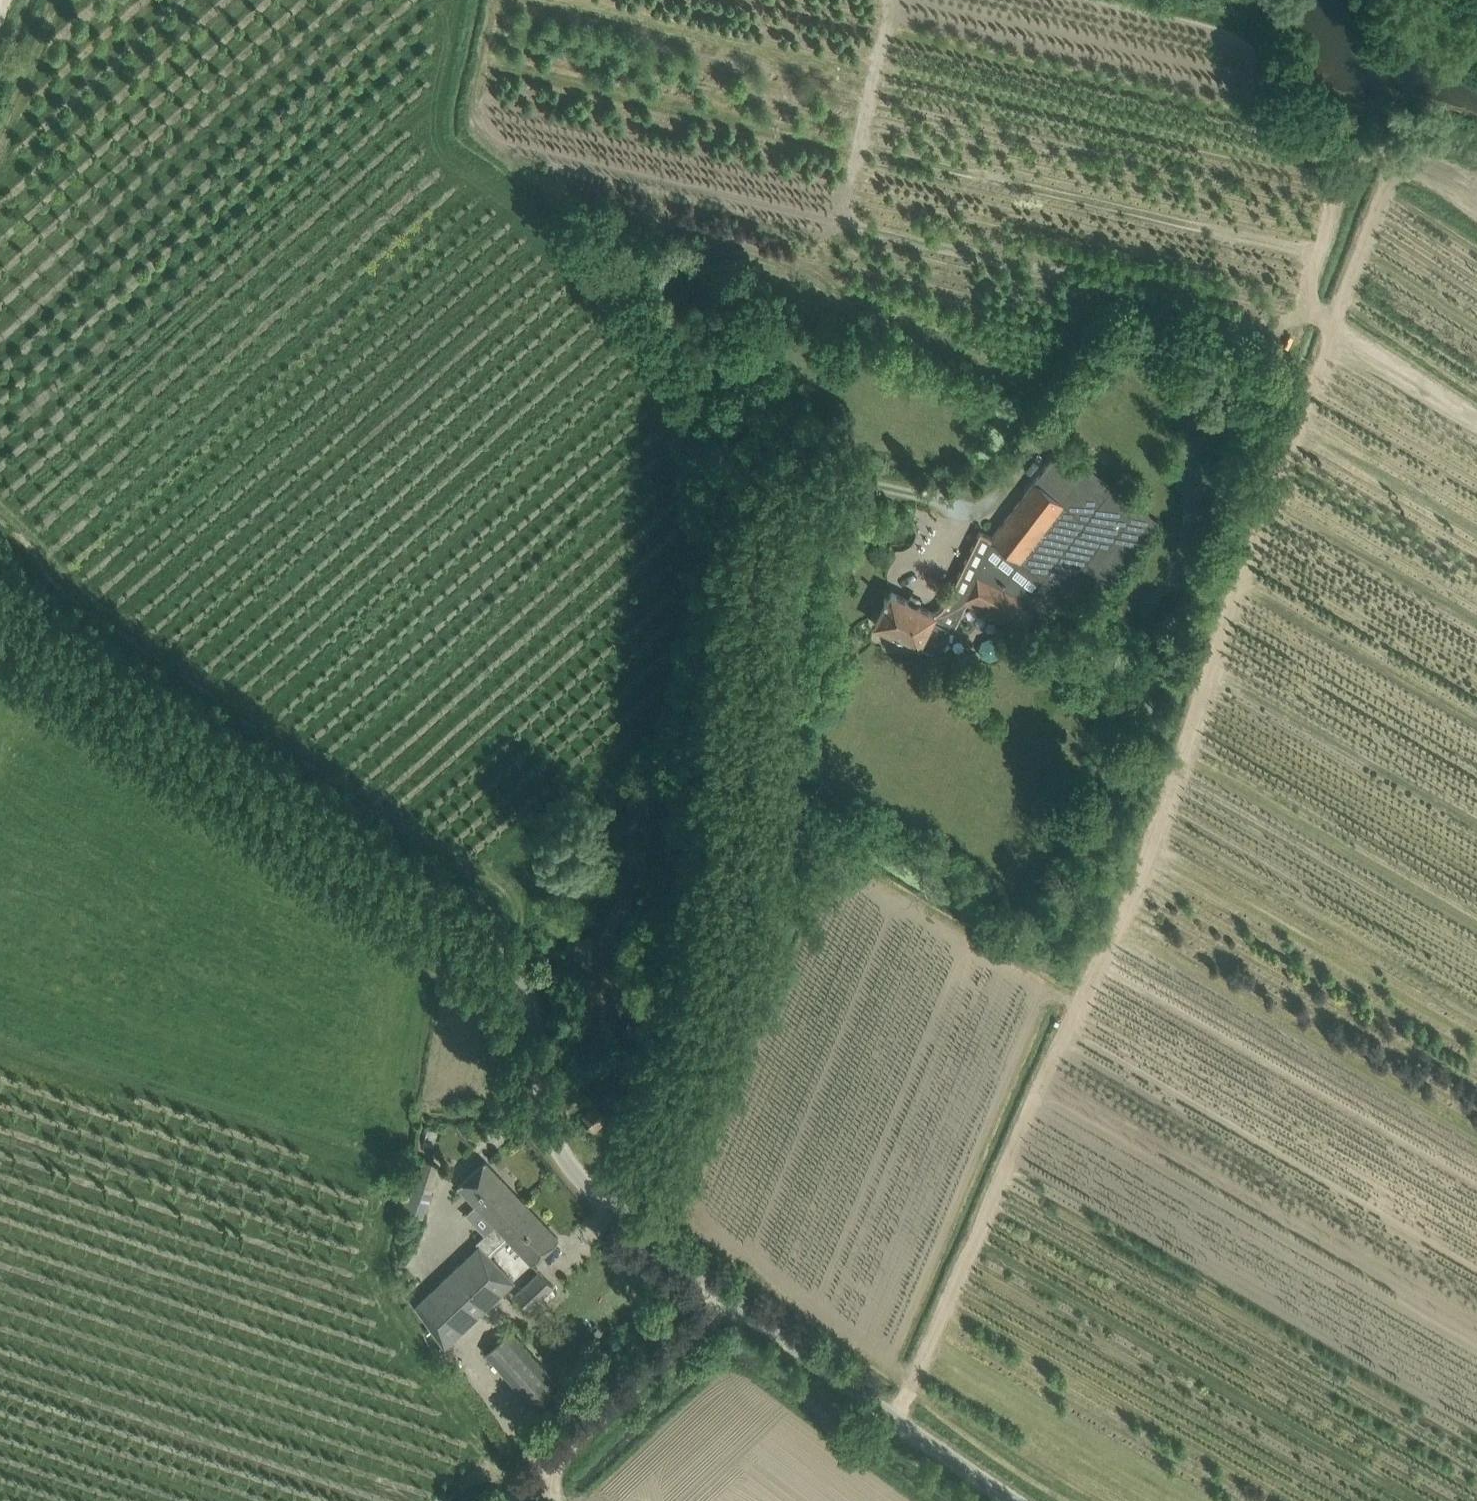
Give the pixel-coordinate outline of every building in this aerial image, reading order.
[(1139,505),(1077,458),(1061,446),(991,538),(963,602),(956,607),(949,610),(943,613),(938,614),(935,613),(891,592),(888,598),(885,597),(884,599),(887,601),(875,623),(918,645),(929,649),(936,649),(941,648),(945,645),(968,601),(981,608),(1012,623),(1020,604),(1037,612),(1044,616),(1053,606),(1063,594),(1074,578),(1088,590),(1096,596),(1100,599),(1159,521),(1139,505)] [(970,985),(976,973),(963,966),(956,978),(970,985)] [(610,1089),(595,1105),(608,1116),(623,1100),(610,1089)] [(594,1131),(608,1116),(595,1105),(582,1119),(594,1131)] [(434,1146),(438,1131),(427,1129),(423,1143),(434,1146)] [(432,1195),(441,1164),(423,1158),(413,1189),(432,1195)] [(486,1233),(522,1199),(485,1160),(458,1186),(475,1204),(465,1213),(485,1234),(486,1233)] [(559,1238),(522,1199),(486,1233),(487,1233),(477,1242),(480,1245),(417,1305),(445,1345),(514,1280),(490,1256),(508,1239),(532,1263),(559,1238)] [(516,1294),(529,1308),(554,1285),(540,1271),(516,1294)] [(491,1355),(535,1407),(556,1389),(512,1337),(491,1355)]
